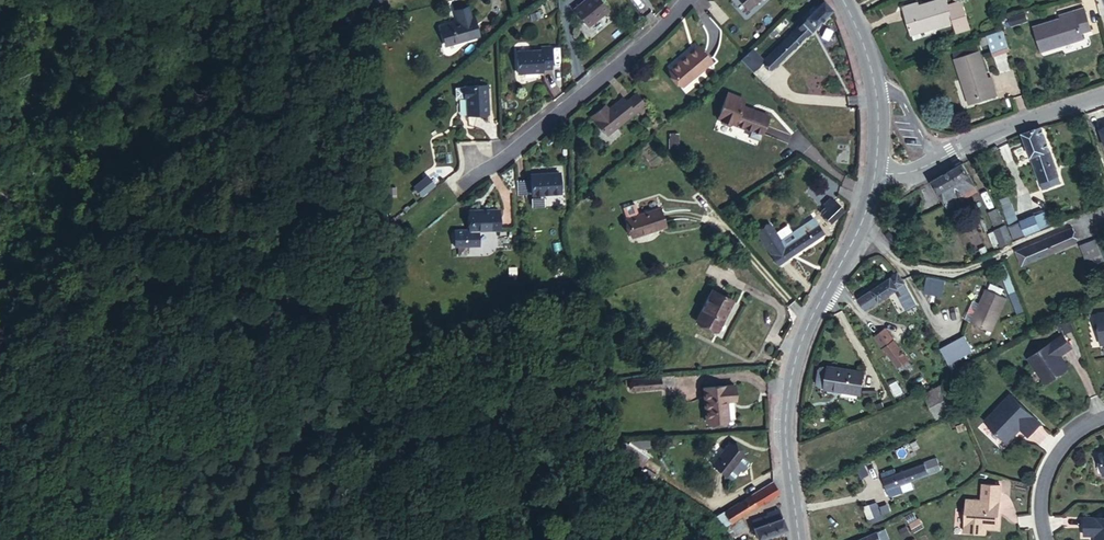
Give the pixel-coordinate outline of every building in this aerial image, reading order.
[(753,16),(772,0),(740,0),(753,16)] [(755,58),(762,65),(823,3),(820,0),(808,0),(755,58)] [(823,3),(762,65),(771,74),(832,12),(825,1),(823,3)] [(951,13),(949,6),(949,3),(923,10),(920,1),(904,5),(911,32),(953,20),(951,13)] [(964,3),(949,6),(951,13),(965,9),(964,3)] [(593,6),(570,24),(585,42),(607,24),(593,6)] [(965,9),(951,13),(953,20),(955,32),(970,28),(965,9)] [(1086,10),(1075,14),(1083,35),(1093,32),(1086,10)] [(382,12),(371,14),(373,27),(384,25),(382,12)] [(1083,35),(1075,14),(1059,20),(1062,27),(1039,36),(1047,55),(1086,40),(1083,35)] [(457,29),(441,32),(445,48),(464,43),(465,48),(480,44),(476,24),(471,25),(468,15),(454,18),(457,29)] [(1001,41),(976,51),(984,71),(1008,61),(1001,41)] [(698,46),(670,70),(684,86),(712,62),(698,46)] [(750,53),(740,63),(751,76),(762,65),(755,58),(750,53)] [(544,60),(519,63),(520,84),(546,82),(545,77),(555,76),(554,55),(543,56),(544,60)] [(991,87),(984,71),(964,78),(977,111),(1008,99),(1002,83),(991,87)] [(487,83),(463,85),(464,96),(464,97),(467,97),(468,114),(490,113),(487,83)] [(464,96),(463,85),(454,86),(455,97),(464,96)] [(724,96),(717,122),(719,123),(721,126),(729,128),(732,126),(752,131),(750,136),(762,140),(769,115),(740,107),(741,100),(724,96)] [(620,113),(608,124),(601,130),(596,125),(588,132),(605,152),(633,128),(620,113)] [(601,130),(608,124),(603,119),(596,125),(601,130)] [(1041,127),(1021,137),(1037,178),(1065,167),(1057,147),(1050,149),(1041,127)] [(960,167),(932,186),(948,208),(976,189),(960,167)] [(561,170),(532,173),(534,192),(563,190),(561,170)] [(424,195),(411,206),(419,214),(431,204),(424,195)] [(836,203),(823,212),(829,221),(842,212),(836,203)] [(632,239),(666,229),(659,208),(626,217),(632,239)] [(988,213),(994,226),(1004,222),(998,208),(988,213)] [(503,232),(501,210),(473,213),(474,234),(459,235),(460,250),(484,249),(483,233),(503,232)] [(1043,210),(1008,225),(1014,237),(1048,223),(1043,210)] [(756,232),(763,244),(777,236),(769,223),(756,232)] [(775,252),(782,262),(824,235),(818,225),(808,231),(805,227),(781,242),(784,247),(775,252)] [(1026,268),(1048,257),(1077,242),(1070,227),(1018,254),(1026,268)] [(999,230),(990,234),(998,250),(1007,246),(999,230)] [(777,236),(763,244),(777,266),(782,262),(775,252),(784,247),(781,242),(777,236)] [(1087,264),(1103,258),(1103,256),(1097,238),(1080,245),(1087,264)] [(988,244),(976,249),(979,257),(992,252),(988,244)] [(945,246),(923,252),(927,264),(948,257),(945,246)] [(905,278),(899,269),(855,299),(862,310),(894,289),(898,295),(895,297),(904,310),(915,303),(904,279),(905,278)] [(928,277),(924,292),(942,297),(946,281),(928,277)] [(1007,297),(987,289),(974,324),(995,331),(1007,297)] [(714,306),(697,337),(716,348),(733,317),(714,306)] [(1087,319),(1091,346),(1103,344),(1103,317),(1087,319)] [(881,321),(869,330),(878,342),(890,334),(881,321)] [(1063,327),(1054,331),(1057,339),(1066,335),(1063,327)] [(878,342),(897,368),(909,359),(890,334),(878,342)] [(1066,355),(1056,342),(1022,367),(1041,392),(1061,377),(1052,365),(1066,355)] [(966,353),(944,369),(951,384),(976,366),(966,353)] [(1055,363),(1052,365),(1061,377),(1063,375),(1055,363)] [(861,369),(825,371),(825,373),(820,373),(817,375),(816,378),(816,390),(818,394),(821,395),(826,395),(826,396),(863,394),(861,369)] [(642,386),(628,386),(628,397),(642,397),(642,386)] [(656,386),(642,386),(642,397),(656,397),(656,386)] [(733,386),(702,390),(705,419),(726,416),(724,402),(735,401),(733,386)] [(956,395),(931,409),(941,435),(967,423),(963,409),(956,395)] [(1001,397),(988,412),(993,416),(981,429),(1001,446),(1013,432),(1023,440),(1034,427),(1001,397)] [(993,416),(988,412),(977,425),(981,429),(993,416)] [(728,443),(709,468),(732,484),(735,484),(742,473),(742,471),(747,470),(752,464),(752,461),(745,456),(745,455),(728,443)] [(1092,456),(1095,480),(1103,478),(1103,455),(1092,456)] [(884,483),(892,505),(905,501),(902,493),(943,479),(939,467),(927,472),(927,473),(899,483),(897,478),(884,483)] [(720,521),(724,530),(726,533),(775,507),(770,495),(720,521)] [(1001,502),(969,500),(967,533),(985,533),(985,528),(1000,529),(1001,502)] [(877,504),(865,508),(869,520),(881,516),(877,504)] [(780,521),(767,523),(768,525),(752,528),(753,537),(753,539),(783,539),(780,521)] [(1082,523),(1083,539),(1094,538),(1094,539),(1103,539),(1103,522),(1082,523)] [(730,533),(733,539),(740,539),(747,536),(742,526),(730,533)] [(908,527),(901,530),(904,537),(911,534),(908,527)] [(862,539),(886,539),(882,531),(862,539)]
